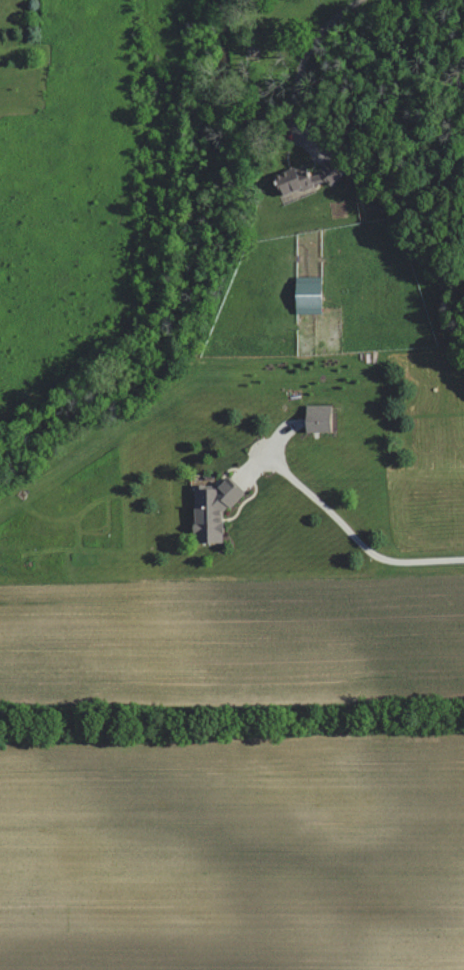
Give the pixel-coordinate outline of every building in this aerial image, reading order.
[(271,175),(279,197),(337,175),(331,160),(315,167),(317,173),(309,176),(304,163),(271,175)] [(320,313),(320,276),(293,276),(294,313),(320,313)] [(330,432),(331,405),(304,405),(304,432),(330,432)] [(222,542),(222,508),(236,508),(236,490),(234,490),(234,480),(217,480),(217,486),(192,486),(192,542),(222,542)]
